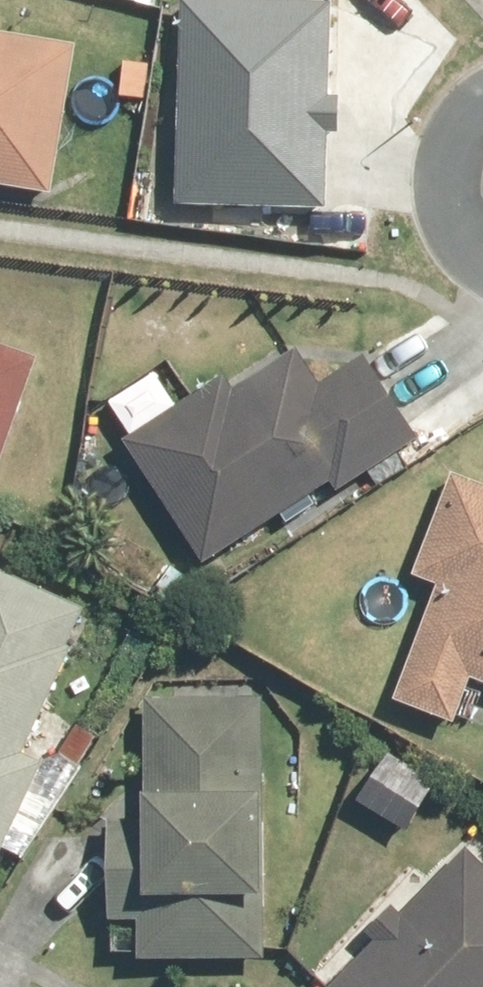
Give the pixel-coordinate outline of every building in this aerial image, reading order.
[(336,6),(180,3),(176,204),(332,207),(336,6)] [(0,36),(0,180),(55,188),(76,47),(0,36)] [(33,359),(0,349),(0,466),(33,359)] [(365,364),(322,391),(299,353),(133,455),(184,538),(190,534),(206,559),(408,433),(365,364)] [(473,684),(482,688),(482,483),(457,473),(419,572),(441,580),(396,702),(458,725),(473,684)] [(5,845),(41,765),(26,759),(93,615),(0,571),(0,843),(5,845)] [(110,916),(151,915),(151,957),(267,956),(265,699),(149,700),(150,815),(108,816),(110,916)] [(467,851),(336,986),(482,986),(482,866),(467,851)]
